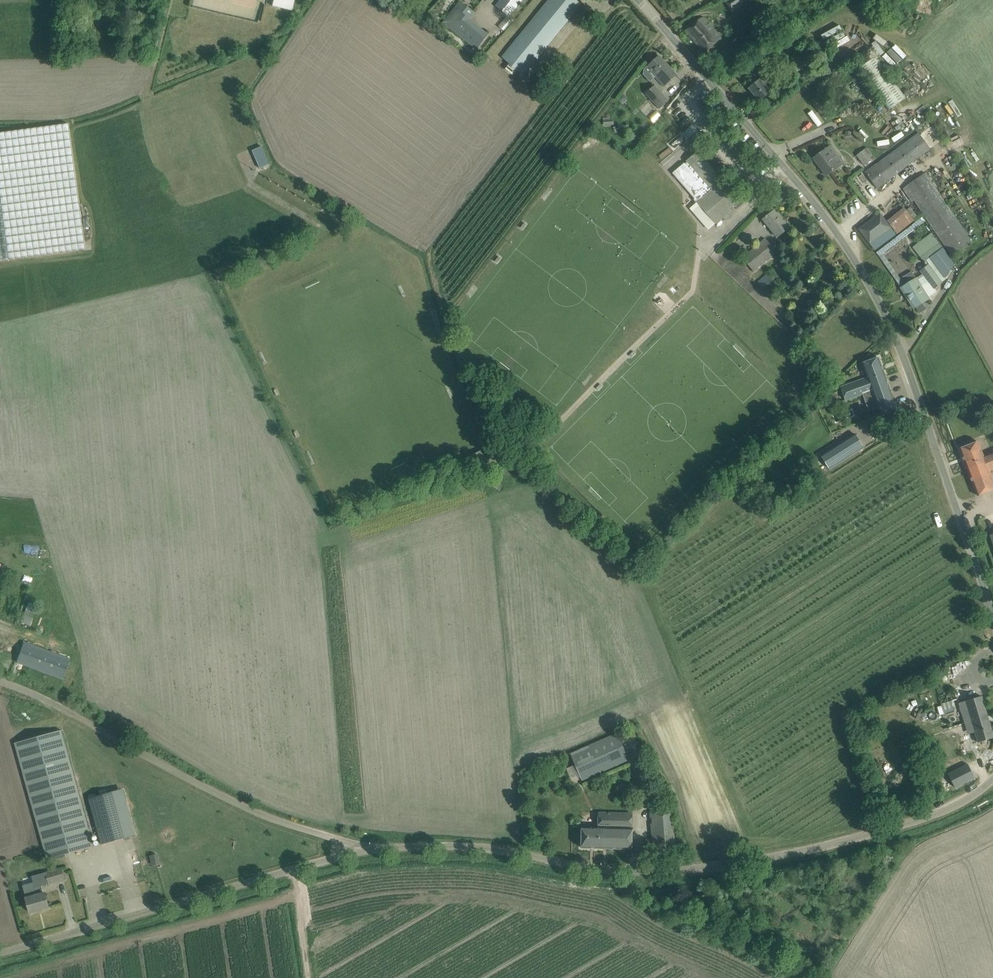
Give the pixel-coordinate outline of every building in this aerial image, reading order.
[(295,0),(279,0),(277,7),(292,11),(295,0)] [(496,6),(509,16),(522,0),(500,0),(496,6)] [(576,0),(549,0),(502,57),(524,75),(575,12),(581,4),(576,0)] [(753,0),(725,0),(733,13),(753,0)] [(470,19),(474,14),(459,3),(443,22),(476,49),(488,34),(470,19)] [(702,17),(693,24),(685,31),(703,53),(721,38),(704,17),(702,17)] [(895,43),(887,52),(897,63),(906,55),(895,43)] [(211,64),(222,60),(219,54),(209,59),(211,64)] [(860,66),(889,109),(904,98),(875,55),(860,66)] [(659,56),(652,62),(646,67),(664,86),(676,75),(659,56)] [(760,80),(757,82),(749,88),(760,101),(770,92),(767,88),(772,85),(766,77),(762,81),(760,80)] [(659,110),(667,102),(653,87),(645,95),(659,110)] [(614,125),(614,119),(610,119),(610,117),(604,117),(604,125),(614,125)] [(820,123),(822,129),(838,125),(837,119),(820,123)] [(0,133),(0,261),(85,249),(68,124),(0,133)] [(868,139),(871,135),(860,125),(857,130),(868,139)] [(920,134),(875,168),(867,174),(877,188),(930,148),(920,134)] [(262,146),(252,150),(260,168),(270,164),(262,146)] [(874,157),(866,147),(856,155),(864,165),(874,157)] [(826,149),(813,158),(827,176),(842,164),(834,153),(831,156),(826,149)] [(684,163),(673,173),(695,199),(696,198),(699,201),(697,202),(716,223),(723,217),(725,220),(730,216),(728,213),(735,207),(737,209),(744,203),(742,200),(742,201),(699,151),(687,161),(688,162),(685,164),(684,163)] [(952,256),(972,243),(925,173),(905,187),(952,256)] [(767,215),(765,216),(766,217),(763,219),(777,237),(788,228),(782,220),(781,221),(773,211),(767,216),(767,215)] [(879,214),(867,223),(859,229),(876,251),(895,236),(879,214)] [(905,285),(901,288),(902,288),(903,288),(910,300),(909,300),(914,308),(915,307),(919,313),(926,309),(922,303),(929,299),(928,297),(937,292),(934,288),(942,282),(941,282),(946,278),(955,265),(940,244),(931,233),(913,247),(924,262),(927,266),(921,271),(925,276),(917,280),(916,278),(905,285)] [(766,238),(742,257),(754,271),(777,252),(766,238)] [(780,266),(783,263),(781,261),(775,266),(785,278),(792,273),(789,269),(785,271),(780,266)] [(767,274),(758,282),(766,291),(775,283),(767,274)] [(867,377),(841,387),(846,400),(862,394),(872,391),(878,407),(881,415),(897,409),(879,357),(862,363),(867,377)] [(855,433),(821,455),(830,469),(864,447),(855,433)] [(959,448),(977,495),(992,489),(992,480),(990,471),(992,470),(992,451),(983,455),(978,441),(959,448)] [(27,602),(21,622),(31,625),(36,604),(27,602)] [(0,633),(0,655),(62,679),(70,659),(0,633)] [(977,742),(992,737),(992,734),(982,696),(959,703),(964,723),(971,721),(977,742)] [(62,730),(15,742),(47,859),(72,853),(91,847),(75,788),(78,787),(62,730)] [(629,760),(618,733),(571,753),(582,780),(629,760)] [(967,764),(948,774),(955,787),(974,778),(967,764)] [(112,791),(89,798),(102,844),(125,837),(112,791)] [(675,843),(672,809),(650,811),(653,844),(654,854),(676,853),(675,843)] [(582,827),(582,838),(582,848),(632,849),(633,828),(632,828),(633,813),(599,812),(599,827),(582,827)] [(65,879),(61,868),(46,872),(49,884),(65,879)] [(49,907),(46,898),(45,893),(44,893),(41,885),(34,887),(36,895),(26,898),(30,912),(49,907)]
